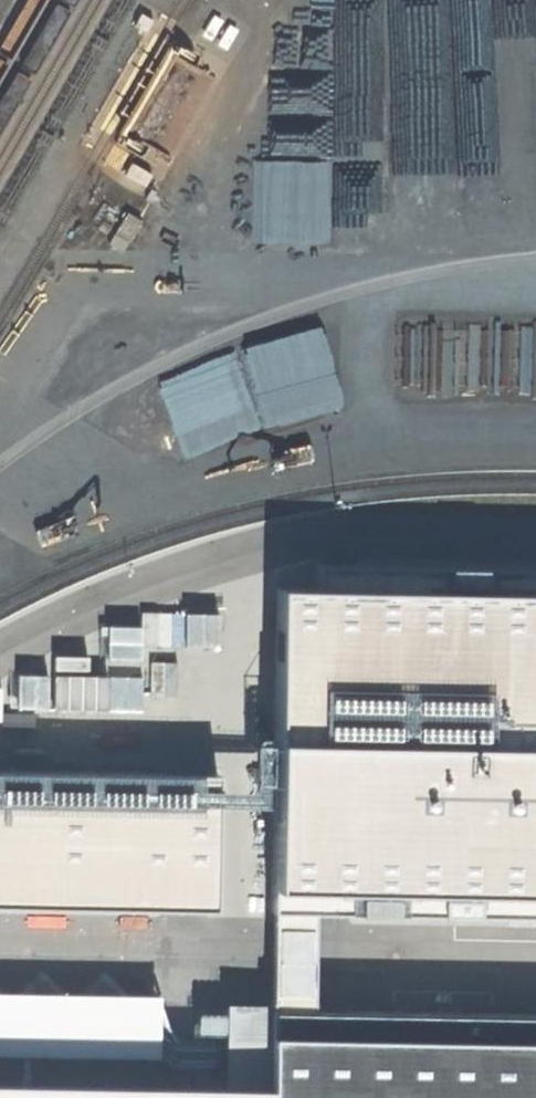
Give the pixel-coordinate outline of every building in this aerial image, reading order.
[(250,907),(535,910),(535,569),(253,566),(250,907)] [(114,673),(114,704),(145,703),(144,672),(114,673)] [(206,897),(206,763),(0,762),(0,897),(206,897)] [(234,1097),(266,1097),(267,1010),(235,1008),(234,1097)] [(267,1010),(266,1097),(535,1097),(535,1014),(267,1010)]
